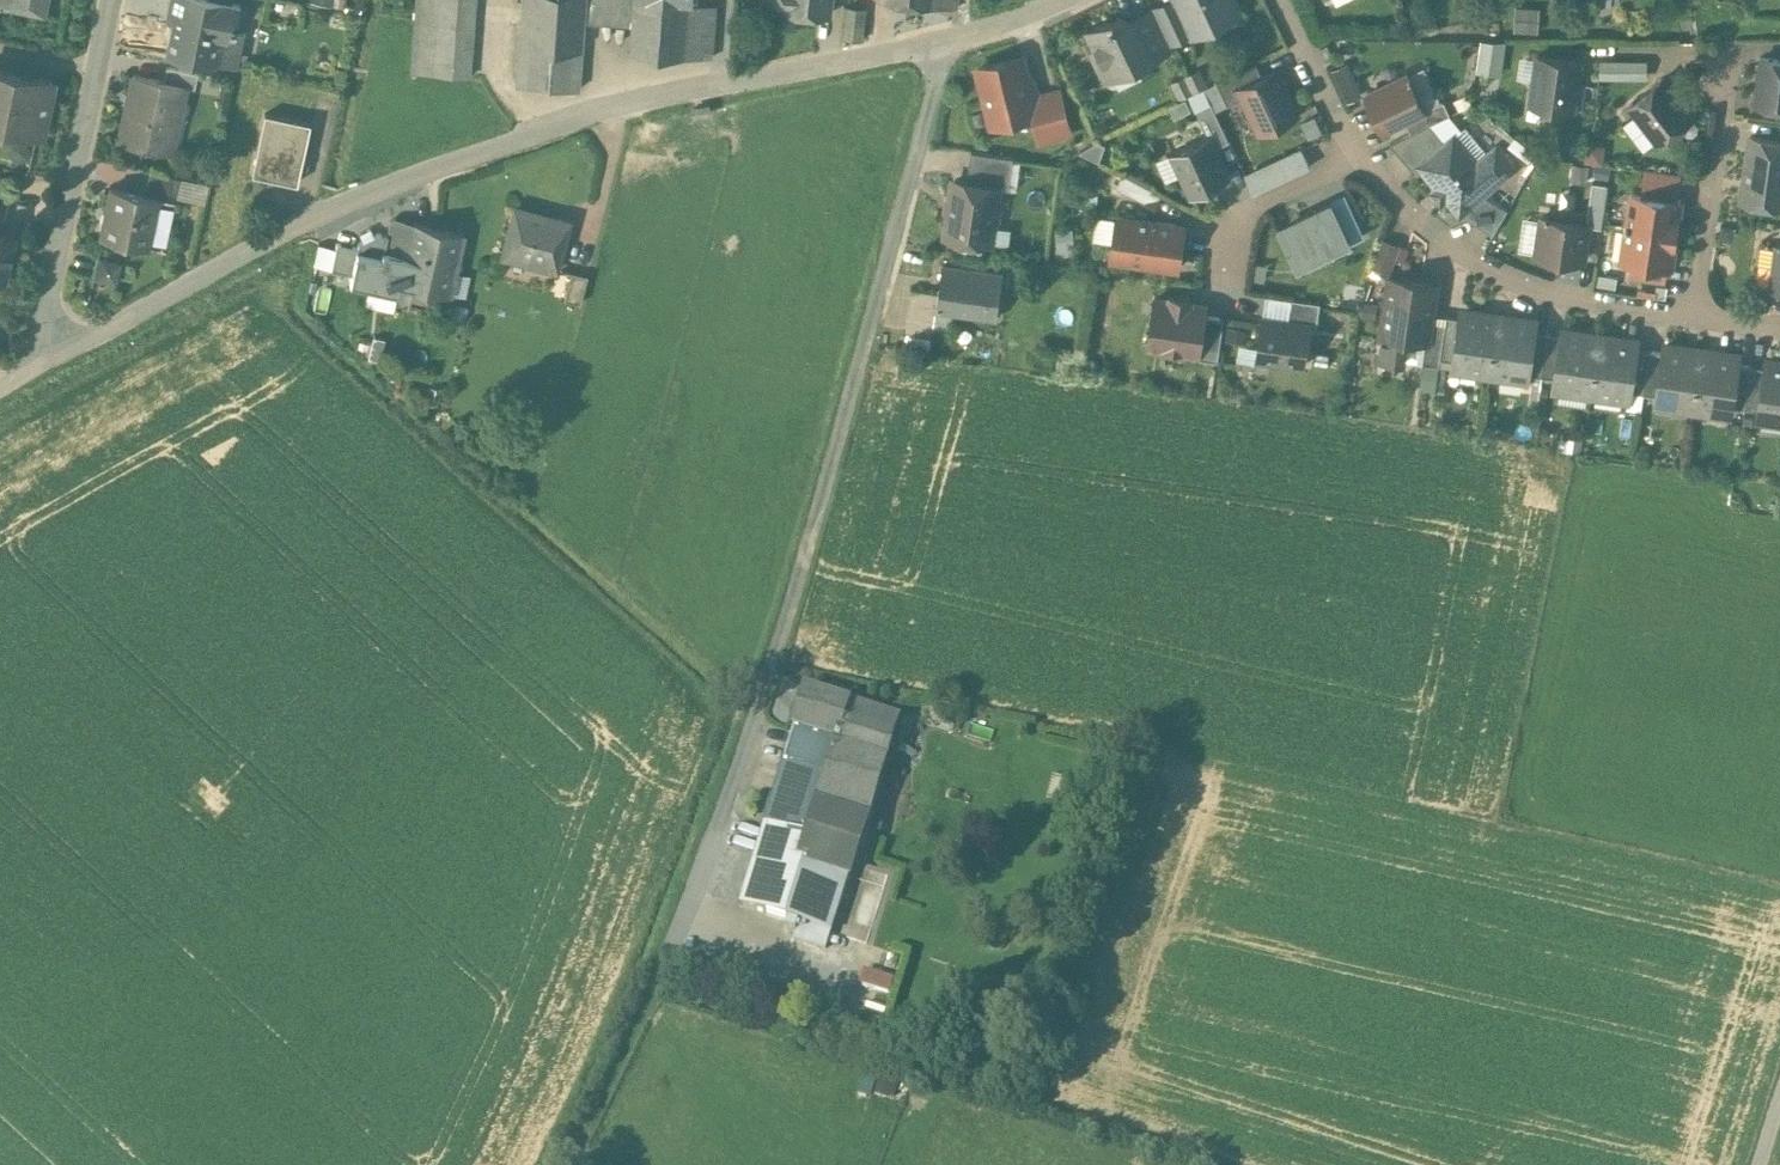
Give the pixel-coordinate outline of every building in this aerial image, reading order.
[(231,0),(170,0),(169,6),(182,8),(180,15),(173,14),(166,49),(210,58),(216,29),(224,31),(231,0)] [(412,69),(470,73),(475,0),(417,0),(412,69)] [(519,42),(581,47),(584,9),(585,0),(522,0),(519,42)] [(584,9),(634,13),(635,0),(585,0),(584,9)] [(634,13),(631,51),(689,54),(692,23),(674,22),(676,0),(635,0),(634,13)] [(674,22),(692,23),(693,3),(694,0),(676,0),(674,22)] [(770,6),(788,8),(788,10),(829,13),(830,0),(771,0),(770,6)] [(1178,0),(1173,0),(1154,9),(1171,44),(1194,33),(1178,0)] [(1194,33),(1195,35),(1210,28),(1212,22),(1237,10),(1232,0),(1178,0),(1194,33)] [(716,5),(693,3),(692,23),(689,54),(712,55),(716,5)] [(1538,29),(1539,5),(1514,4),(1513,28),(1538,29)] [(865,9),(846,7),(843,36),(863,38),(865,9)] [(1154,9),(1154,8),(1139,15),(1137,20),(1138,21),(1154,54),(1172,46),(1171,44),(1154,9)] [(1121,15),(1089,30),(1109,72),(1135,60),(1141,62),(1155,56),(1154,54),(1138,21),(1137,20),(1121,15)] [(1506,41),(1482,40),(1478,69),(1502,73),(1506,41)] [(581,47),(519,42),(516,82),(579,87),(581,47)] [(1580,61),(1538,55),(1531,102),(1574,108),(1580,61)] [(1021,57),(979,68),(993,121),(1033,111),(1035,111),(1031,97),(1021,57)] [(1331,66),(1346,99),(1363,91),(1348,58),(1331,66)] [(1762,58),(1756,103),(1779,106),(1779,60),(1762,58)] [(1618,61),(1600,61),(1600,77),(1618,78),(1618,77),(1619,61),(1618,61)] [(1647,62),(1619,61),(1618,77),(1647,78),(1647,62)] [(1256,62),(1217,81),(1228,104),(1243,96),(1239,88),(1263,76),(1256,62)] [(198,70),(166,63),(163,77),(184,82),(184,83),(194,85),(198,70)] [(1177,94),(1206,81),(1198,64),(1169,78),(1177,94)] [(0,69),(0,124),(40,134),(53,81),(0,69)] [(1263,76),(1239,88),(1243,96),(1259,130),(1298,112),(1278,69),(1263,76)] [(163,77),(134,70),(118,138),(169,149),(169,148),(164,147),(171,117),(176,118),(184,83),(184,82),(163,77)] [(1407,74),(1366,93),(1384,130),(1406,119),(1425,110),(1424,109),(1407,74)] [(1664,78),(1630,104),(1659,142),(1693,116),(1664,78)] [(1059,90),(1031,97),(1035,111),(1033,111),(1041,139),(1070,132),(1059,90)] [(1444,100),(1424,109),(1425,110),(1406,119),(1412,132),(1430,124),(1451,114),(1444,100)] [(1229,140),(1211,101),(1197,107),(1209,133),(1210,133),(1216,146),(1229,140)] [(309,119),(264,110),(251,170),(296,180),(309,119)] [(1412,132),(1391,142),(1413,169),(1445,142),(1430,124),(1412,132)] [(1466,126),(1455,135),(1454,134),(1445,142),(1413,169),(1415,171),(1422,166),(1460,212),(1461,212),(1484,193),(1515,166),(1497,145),(1488,153),(1466,126)] [(1209,133),(1171,151),(1192,194),(1231,176),(1216,146),(1210,133),(1209,133)] [(1751,136),(1748,153),(1779,157),(1779,140),(1751,136)] [(1599,145),(1588,143),(1586,160),(1603,162),(1604,152),(1599,145)] [(1014,156),(971,150),(967,180),(998,185),(998,186),(1009,188),(1014,156)] [(1748,153),(1742,199),(1779,205),(1779,157),(1748,153)] [(179,174),(150,167),(146,186),(175,192),(179,174)] [(1680,175),(1646,170),(1643,194),(1676,199),(1680,175)] [(1162,192),(1124,173),(1117,185),(1156,205),(1162,192)] [(180,176),(178,191),(205,194),(207,179),(180,176)] [(967,180),(955,179),(947,233),(990,239),(993,220),(996,217),(997,209),(995,206),(998,186),(998,185),(967,180)] [(1602,227),(1608,184),(1593,181),(1587,222),(1588,223),(1588,225),(1602,227)] [(159,194),(109,184),(99,232),(149,242),(159,194)] [(1643,194),(1632,192),(1627,223),(1626,222),(1625,225),(1676,232),(1681,199),(1676,199),(1643,194)] [(1508,207),(1484,193),(1461,212),(1494,232),(1508,207)] [(1333,203),(1280,228),(1296,263),(1350,238),(1344,225),(1333,203)] [(568,219),(513,205),(501,254),(555,268),(568,219)] [(1184,224),(1118,214),(1112,257),(1178,266),(1184,224)] [(412,220),(391,215),(384,249),(404,253),(405,248),(412,220)] [(1587,222),(1544,216),(1538,253),(1583,260),(1588,225),(1588,223),(1587,222)] [(1363,232),(1357,219),(1344,225),(1350,238),(1363,232)] [(463,231),(412,220),(405,248),(424,252),(421,263),(438,266),(440,256),(456,259),(463,231)] [(1676,232),(1625,225),(1625,228),(1627,228),(1622,259),(1633,260),(1667,265),(1672,266),(1676,232)] [(4,278),(14,234),(0,231),(0,278),(4,278)] [(1386,271),(1394,237),(1380,234),(1372,268),(1386,271)] [(1777,244),(1771,286),(1779,287),(1779,244),(1777,244)] [(384,249),(382,248),(381,253),(356,248),(356,250),(349,279),(397,290),(399,280),(404,253),(384,249)] [(424,252),(405,248),(404,253),(399,280),(449,290),(456,259),(440,256),(438,266),(421,263),(424,252)] [(120,278),(121,255),(97,254),(95,276),(120,278)] [(1667,265),(1633,260),(1631,274),(1665,279),(1667,265)] [(1003,270),(943,261),(939,291),(936,307),(996,316),(1003,270)] [(587,274),(572,270),(565,298),(580,302),(587,274)] [(1436,283),(1391,276),(1383,332),(1385,332),(1382,356),(1404,359),(1404,358),(1423,361),(1426,338),(1428,339),(1430,320),(1436,283)] [(939,291),(912,287),(906,329),(933,333),(936,307),(939,291)] [(1207,305),(1155,297),(1148,344),(1198,352),(1200,352),(1205,314),(1207,305)] [(1321,302),(1292,297),(1289,319),(1310,322),(1310,323),(1317,324),(1321,302)] [(1499,315),(1462,310),(1461,317),(1455,359),(1454,367),(1490,372),(1499,315)] [(1224,317),(1205,314),(1200,352),(1198,352),(1198,356),(1218,359),(1224,317)] [(1289,319),(1263,315),(1257,358),(1304,364),(1310,323),(1310,322),(1289,319)] [(1446,322),(1441,357),(1455,359),(1461,317),(1447,315),(1446,322)] [(1535,320),(1499,315),(1490,372),(1527,377),(1528,372),(1534,330),(1535,320)] [(1446,322),(1430,320),(1428,339),(1426,338),(1423,361),(1423,362),(1439,364),(1441,357),(1446,322)] [(1549,332),(1534,330),(1528,372),(1542,375),(1549,332)] [(1600,335),(1563,330),(1563,334),(1556,376),(1555,387),(1592,392),(1600,335)] [(1563,334),(1549,332),(1542,375),(1556,376),(1563,334)] [(1637,341),(1600,335),(1592,392),(1628,397),(1629,390),(1636,348),(1637,341)] [(1702,350),(1665,345),(1664,352),(1658,395),(1657,402),(1693,407),(1702,350)] [(1650,350),(1636,348),(1629,390),(1644,393),(1650,350)] [(1664,352),(1650,350),(1644,393),(1658,395),(1664,352)] [(1738,355),(1702,350),(1693,407),(1730,412),(1731,405),(1737,363),(1738,355)] [(1767,360),(1766,367),(1760,409),(1759,417),(1779,420),(1779,361),(1767,360)] [(1752,365),(1737,363),(1731,405),(1745,407),(1752,365)] [(1766,367),(1752,365),(1745,407),(1760,409),(1766,367)] [(848,706),(807,693),(796,730),(813,735),(808,750),(832,757),(819,798),(887,819),(888,816),(896,788),(900,776),(882,771),(897,722),(865,712),(868,704),(851,698),(848,706)] [(813,735),(796,730),(742,906),(831,934),(859,846),(877,852),(887,819),(819,798),(832,757),(808,750),(813,735)] [(905,791),(896,788),(888,816),(897,818),(905,791)]
